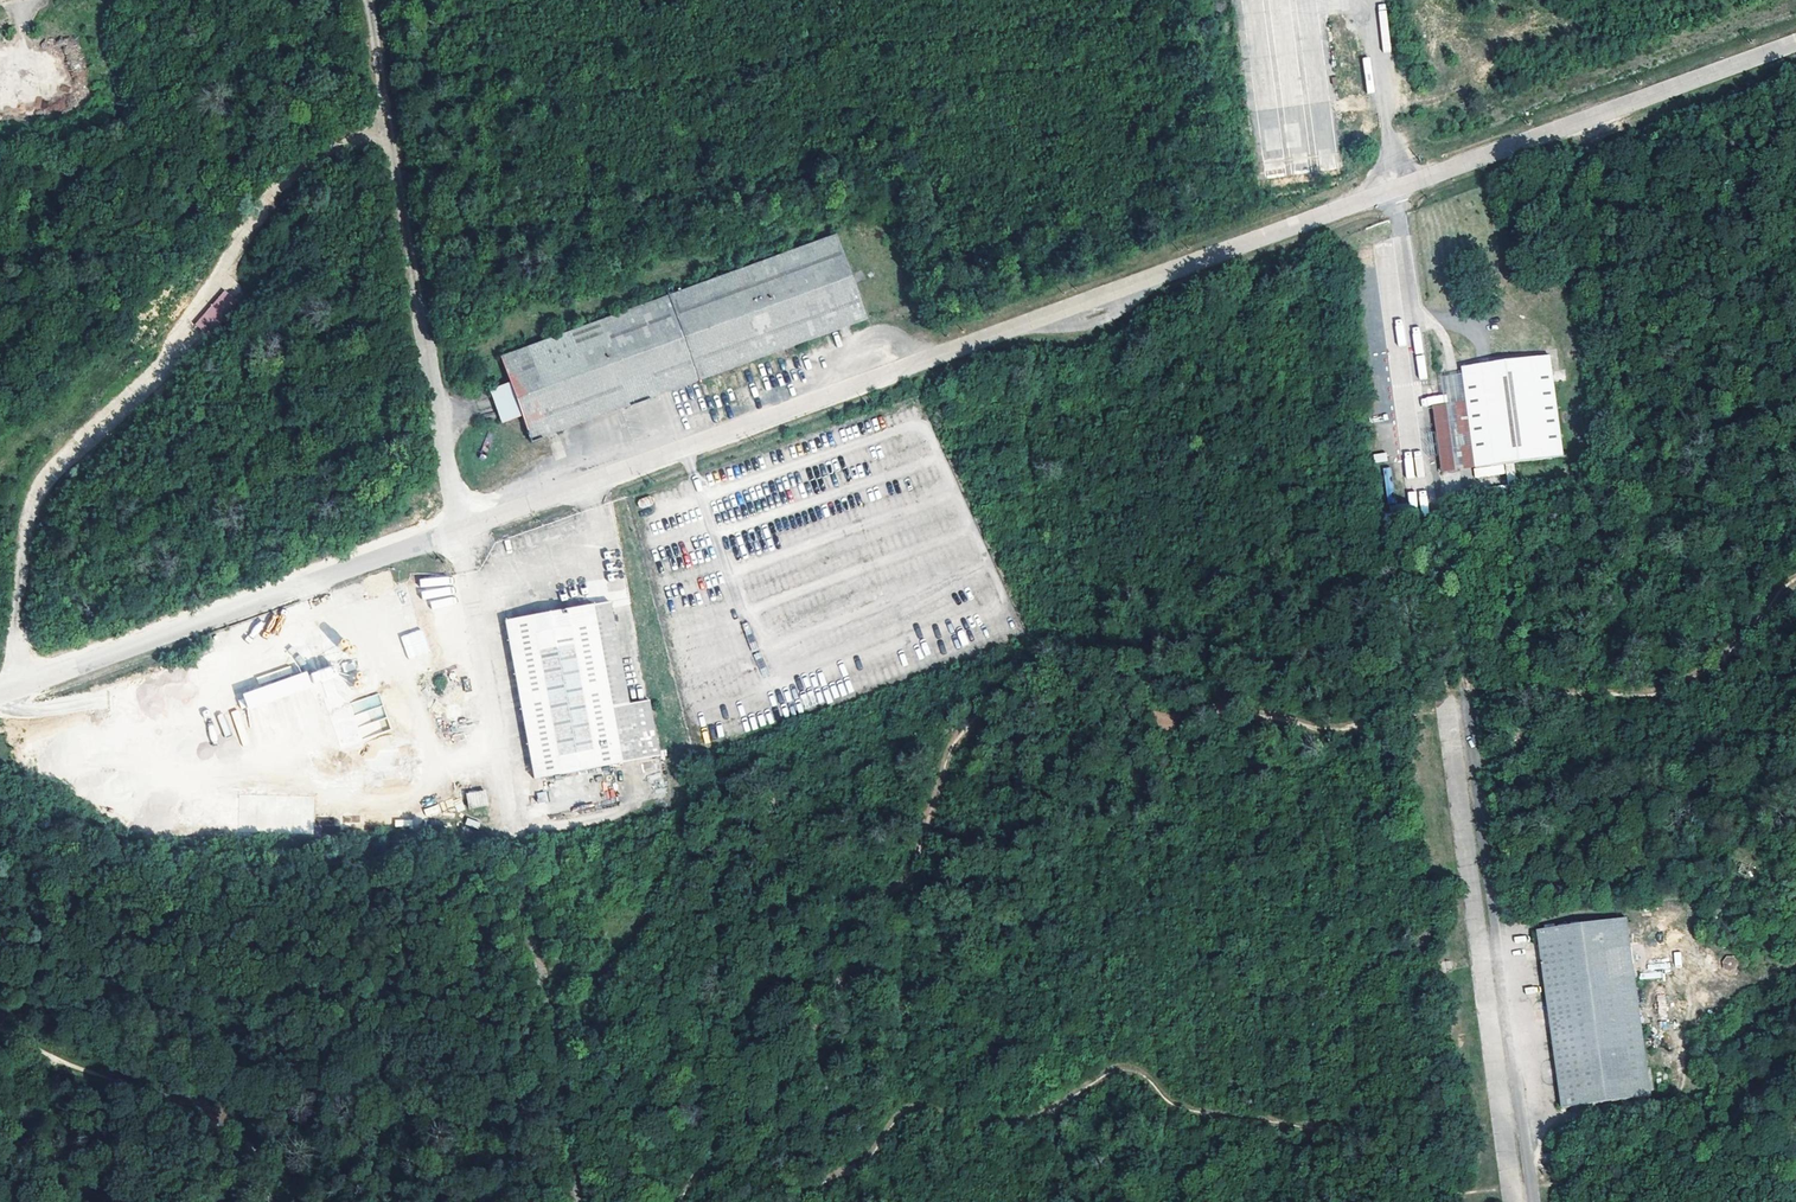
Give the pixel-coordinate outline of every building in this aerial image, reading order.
[(834,235),(500,357),(511,382),(522,416),(530,439),(639,400),(863,318),(834,235)] [(1462,373),(1474,467),(1564,455),(1551,355),(1461,368),(1462,373)] [(1474,467),(1462,373),(1452,374),(1441,376),(1445,404),(1437,405),(1446,471),(1474,467)] [(522,416),(511,382),(491,388),(502,423),(522,416)] [(1422,451),(1404,452),(1405,478),(1424,477),(1422,451)] [(1385,452),(1373,455),(1375,463),(1387,460),(1385,452)] [(1429,512),(1425,490),(1417,491),(1421,513),(1429,512)] [(1408,491),(1409,506),(1417,505),(1416,491),(1408,491)] [(636,500),(639,509),(653,504),(650,495),(636,500)] [(845,513),(832,516),(834,524),(847,521),(845,513)] [(609,601),(504,621),(534,778),(659,755),(648,701),(628,703),(627,695),(609,601)] [(314,618),(218,647),(233,694),(246,690),(259,730),(359,699),(349,668),(331,674),(314,618)] [(399,635),(409,659),(429,651),(420,627),(399,635)] [(354,659),(341,663),(344,673),(357,669),(354,659)] [(308,675),(241,689),(254,748),(263,747),(266,761),(289,756),(289,759),(389,737),(380,694),(343,702),(335,666),(307,672),(308,675)] [(647,692),(627,695),(628,703),(648,701),(647,692)] [(485,790),(466,792),(468,808),(488,805),(485,790)] [(536,792),(537,802),(548,800),(546,791),(536,792)] [(424,808),(426,817),(442,814),(440,804),(424,808)] [(1627,918),(1537,930),(1548,1011),(1561,1107),(1652,1094),(1627,918)] [(1725,955),(1721,967),(1734,971),(1737,959),(1725,955)]
